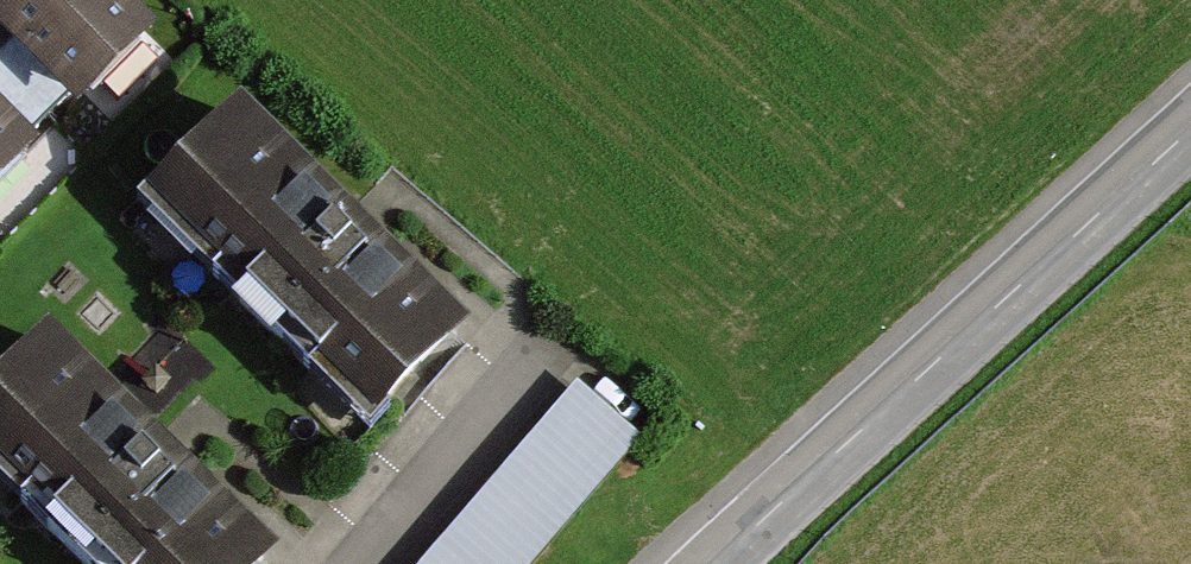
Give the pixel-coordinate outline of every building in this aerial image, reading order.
[(123,0),(14,0),(0,14),(0,19),(78,96),(149,26),(123,0)] [(0,108),(0,178),(36,143),(0,108)] [(238,112),(148,202),(369,419),(459,329),(238,112)] [(47,334),(0,381),(0,472),(92,563),(255,563),(266,553),(47,334)] [(649,431),(583,374),(419,563),(534,563),(649,431)]
